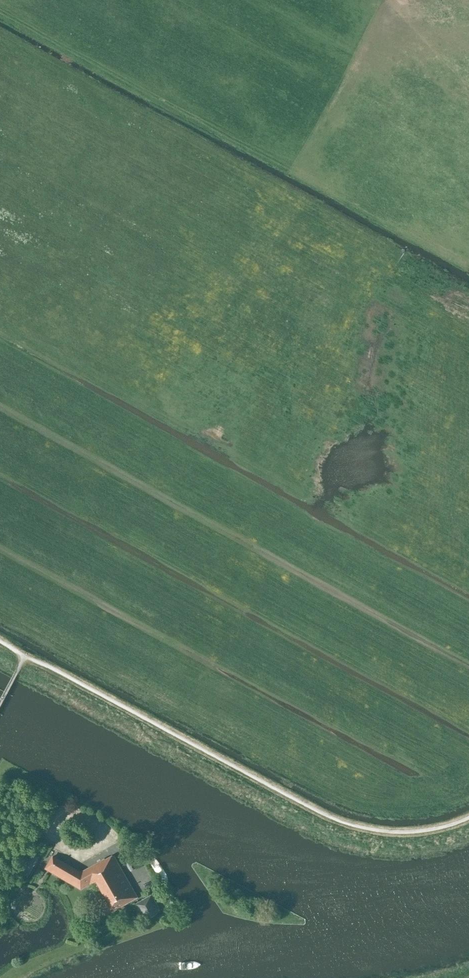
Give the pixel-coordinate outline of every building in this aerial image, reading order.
[(46,867),(81,887),(97,878),(106,894),(99,898),(107,913),(136,897),(112,855),(105,859),(81,872),(53,856),(46,867)] [(155,910),(159,908),(151,894),(135,904),(143,917),(146,915),(148,917),(156,912),(155,910)]
